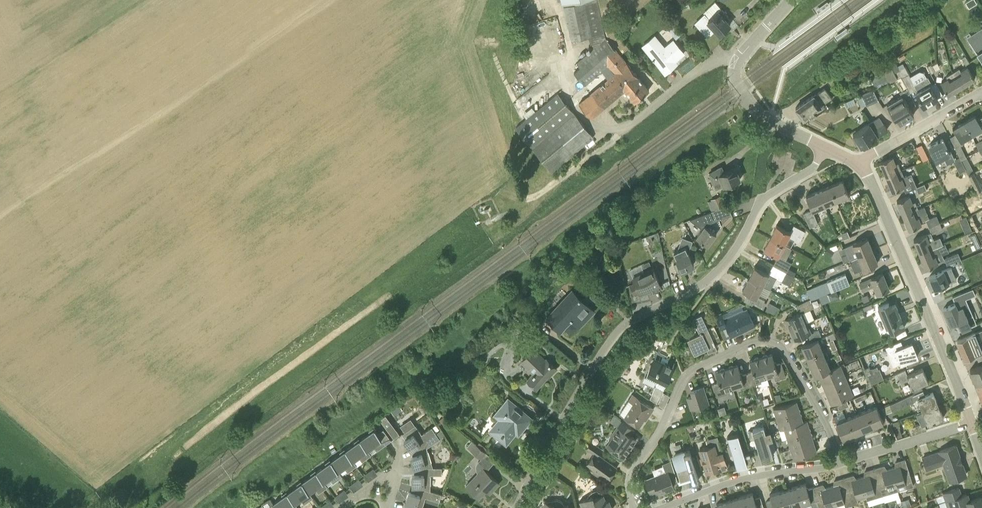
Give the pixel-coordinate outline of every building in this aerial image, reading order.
[(597,0),(561,0),(562,4),(563,4),(571,41),(588,37),(591,50),(606,39),(597,0)] [(734,29),(737,26),(721,8),(710,19),(706,15),(697,24),(708,36),(715,29),(720,34),(721,33),(722,34),(726,30),(725,29),(730,25),(734,29)] [(971,41),(969,42),(981,62),(981,33),(971,41)] [(712,34),(702,43),(709,52),(709,51),(715,46),(719,43),(719,42),(712,34)] [(664,47),(661,43),(654,35),(642,45),(665,72),(672,66),(671,64),(684,53),(673,40),(664,47)] [(640,78),(627,63),(606,38),(606,39),(591,50),(576,63),(580,67),(574,72),(585,85),(597,76),(603,83),(579,103),(592,118),(618,95),(625,90),(635,102),(649,90),(640,78)] [(702,43),(695,49),(700,52),(704,49),(702,43)] [(965,64),(969,61),(965,55),(961,57),(965,64)] [(898,78),(894,71),(888,60),(881,65),(883,69),(870,76),(871,77),(866,80),(868,85),(873,83),(875,87),(889,81),(898,78)] [(915,84),(905,66),(894,71),(898,78),(901,76),(907,87),(910,93),(914,90),(924,106),(938,98),(929,84),(932,83),(928,76),(915,84)] [(953,72),(961,86),(974,78),(967,66),(961,70),(959,68),(953,72)] [(961,86),(953,72),(946,76),(948,78),(941,82),(948,94),(961,86)] [(915,102),(910,93),(907,87),(899,92),(902,96),(887,104),(894,117),(896,117),(900,123),(914,115),(908,106),(915,102)] [(810,117),(821,112),(823,111),(828,108),(825,102),(831,98),(825,88),(795,107),(803,119),(809,115),(810,117)] [(866,104),(877,100),(872,89),(861,94),(862,96),(865,103),(866,104)] [(551,171),(594,137),(574,113),(558,93),(515,127),(532,147),(551,171)] [(853,98),(845,102),(847,107),(856,103),(853,98)] [(964,122),(972,135),(981,129),(981,127),(975,116),(964,122)] [(883,123),(879,118),(869,124),(853,134),(861,146),(887,129),(883,123)] [(961,160),(967,157),(961,145),(963,144),(961,141),(972,135),(964,122),(953,128),(956,134),(950,137),(955,148),(956,149),(959,156),(961,160)] [(943,156),(946,163),(953,159),(954,159),(951,151),(949,152),(942,139),(929,145),(936,159),(943,156)] [(923,160),(928,157),(921,144),(916,147),(923,160)] [(886,176),(901,170),(898,163),(896,164),(892,156),(880,162),(886,176)] [(959,172),(966,168),(961,160),(959,156),(954,159),(953,159),(954,162),(959,172)] [(974,171),(967,157),(961,160),(966,168),(968,174),(974,171)] [(724,172),(721,166),(710,173),(716,188),(724,185),(724,186),(740,179),(735,167),(724,172)] [(903,176),(901,170),(886,176),(892,190),(903,186),(911,182),(907,174),(903,176)] [(968,174),(977,190),(981,188),(975,175),(973,171),(968,174)] [(843,180),(830,185),(836,200),(849,194),(843,180)] [(918,193),(927,189),(924,184),(915,187),(918,193)] [(824,205),(836,200),(830,185),(818,190),(824,205)] [(812,210),(824,205),(818,190),(806,195),(812,209),(812,210)] [(903,215),(917,208),(914,202),(912,203),(909,195),(897,201),(903,215)] [(720,197),(711,200),(715,209),(724,206),(720,197)] [(967,210),(971,214),(977,209),(974,204),(967,210)] [(696,237),(708,245),(716,233),(707,227),(711,222),(732,214),(728,205),(690,220),(702,229),(696,237)] [(924,206),(917,208),(903,215),(909,229),(921,224),(920,221),(929,217),(924,206)] [(812,210),(812,209),(803,213),(809,227),(818,223),(812,210)] [(925,219),(929,226),(939,222),(936,215),(925,219)] [(939,222),(929,226),(932,234),(942,229),(939,222)] [(971,229),(970,225),(969,224),(962,227),(963,228),(965,232),(971,229)] [(777,225),(770,237),(791,248),(790,247),(794,240),(799,243),(805,231),(793,225),(790,232),(777,225)] [(840,241),(850,236),(847,230),(837,234),(840,241)] [(660,238),(658,231),(646,236),(642,238),(644,244),(653,241),(651,236),(655,234),(656,239),(660,238)] [(942,244),(940,237),(929,242),(926,234),(913,240),(919,253),(934,247),(942,244)] [(788,255),(791,248),(770,237),(764,248),(778,256),(773,265),(786,272),(791,262),(785,259),(788,255)] [(867,237),(844,247),(849,259),(872,250),(867,237)] [(949,253),(945,243),(942,244),(934,247),(919,253),(926,268),(938,263),(935,256),(941,253),(943,256),(949,253)] [(838,248),(836,244),(829,247),(828,247),(825,251),(831,255),(834,250),(833,250),(838,248)] [(688,252),(685,246),(674,252),(676,257),(676,258),(681,269),(694,264),(689,252),(688,252)] [(872,250),(849,259),(855,272),(878,262),(872,250)] [(957,252),(943,258),(946,264),(955,261),(960,259),(960,258),(957,252)] [(652,268),(649,261),(630,270),(633,276),(636,282),(633,283),(634,287),(632,288),(634,292),(639,290),(650,286),(652,288),(660,284),(653,268),(652,268)] [(794,276),(786,272),(773,265),(768,273),(755,266),(748,278),(762,285),(766,278),(773,282),(775,278),(781,281),(789,284),(794,276)] [(954,271),(952,267),(943,271),(930,277),(934,288),(954,280),(951,273),(954,271)] [(888,287),(882,273),(859,283),(863,290),(874,285),(877,292),(888,287)] [(807,291),(808,292),(810,299),(818,296),(826,292),(831,291),(849,283),(845,274),(827,282),(813,287),(813,288),(807,291)] [(759,291),(762,285),(748,278),(742,290),(756,297),(753,303),(763,308),(767,302),(763,301),(766,295),(759,291)] [(966,298),(975,294),(972,287),(961,292),(964,299),(966,298)] [(579,326),(594,311),(572,290),(547,316),(560,328),(570,317),(579,326)] [(838,296),(836,290),(829,293),(831,299),(838,296)] [(812,302),(810,299),(808,292),(802,294),(805,301),(797,304),(795,305),(799,314),(785,320),(789,330),(807,323),(815,319),(810,309),(814,308),(812,302)] [(830,300),(826,292),(818,296),(822,304),(830,300)] [(950,325),(955,322),(959,331),(971,325),(963,306),(968,304),(966,298),(964,299),(961,292),(952,296),(955,303),(943,308),(950,325)] [(773,315),(776,314),(779,307),(770,302),(765,311),(773,315)] [(890,306),(889,302),(878,306),(887,327),(892,325),(894,330),(905,326),(895,304),(890,306)] [(755,325),(747,309),(724,320),(721,314),(716,316),(721,328),(727,326),(732,336),(755,325)] [(708,352),(717,348),(701,315),(693,319),(699,333),(687,339),(694,354),(706,348),(708,352)] [(807,323),(789,330),(794,340),(808,334),(810,339),(821,335),(819,329),(811,333),(807,323)] [(965,359),(979,352),(981,358),(981,351),(974,333),(957,340),(965,359)] [(806,356),(822,349),(817,339),(802,346),(806,356)] [(902,347),(900,341),(886,347),(888,353),(891,359),(898,356),(901,363),(917,356),(912,343),(902,347)] [(545,361),(534,349),(522,361),(534,373),(528,379),(536,387),(549,374),(550,375),(556,369),(547,359),(545,361)] [(826,359),(822,349),(806,356),(810,366),(826,359)] [(761,357),(767,376),(774,374),(775,380),(786,377),(781,362),(775,364),(772,354),(761,357)] [(870,368),(864,354),(860,356),(871,384),(883,378),(879,369),(876,370),(875,367),(873,368),(870,368)] [(760,378),(767,376),(761,357),(750,361),(753,371),(747,373),(751,386),(761,382),(760,378)] [(661,362),(655,359),(647,376),(646,378),(644,376),(642,381),(653,386),(655,382),(656,383),(656,384),(655,386),(650,397),(658,401),(673,368),(667,365),(668,362),(662,359),(661,362)] [(815,376),(818,374),(830,369),(826,359),(810,366),(815,376)] [(738,365),(727,368),(732,387),(740,385),(741,389),(751,386),(747,373),(741,374),(738,365)] [(818,374),(823,384),(845,375),(840,365),(830,369),(818,374)] [(970,370),(978,389),(981,387),(981,365),(970,370)] [(732,387),(727,368),(715,372),(719,382),(713,384),(717,397),(727,393),(726,389),(732,387)] [(928,381),(922,368),(908,374),(905,369),(894,374),(898,384),(909,380),(915,394),(924,390),(921,384),(928,381)] [(827,394),(849,385),(845,375),(823,384),(827,394)] [(849,385),(827,394),(831,404),(853,395),(849,385)] [(691,409),(709,403),(703,386),(691,390),(693,396),(687,398),(691,409)] [(666,404),(671,395),(664,391),(659,400),(666,404)] [(923,411),(938,405),(933,392),(917,399),(923,411)] [(648,416),(654,408),(633,394),(620,413),(624,416),(639,426),(645,418),(644,417),(646,414),(648,416)] [(900,407),(915,400),(912,394),(898,401),(889,404),(890,405),(892,410),(900,407)] [(491,432),(506,444),(519,429),(521,431),(532,418),(508,398),(494,414),(501,420),(491,432)] [(774,408),(777,419),(800,411),(796,401),(774,408)] [(944,417),(938,405),(923,411),(928,424),(944,417)] [(866,410),(873,426),(883,422),(877,406),(866,410)] [(863,430),(873,426),(866,410),(856,414),(863,430)] [(780,430),(784,429),(784,428),(803,422),(800,411),(777,419),(780,430)] [(835,415),(837,421),(847,418),(845,412),(835,415)] [(400,433),(386,414),(380,418),(394,438),(400,433)] [(846,419),(853,434),(863,430),(856,414),(846,419)] [(619,419),(613,415),(608,421),(615,425),(619,419)] [(853,434),(846,419),(836,423),(843,439),(853,434)] [(410,449),(411,450),(436,432),(432,426),(422,433),(415,424),(414,425),(410,420),(402,426),(406,431),(402,433),(408,441),(406,442),(411,449),(410,449)] [(610,436),(615,440),(610,447),(623,456),(636,439),(630,435),(634,429),(622,420),(610,436)] [(784,428),(784,429),(787,438),(810,431),(807,421),(803,422),(784,428)] [(911,434),(926,429),(924,422),(908,427),(911,434)] [(765,432),(763,426),(753,429),(753,430),(748,431),(751,439),(756,438),(762,459),(773,455),(768,440),(773,439),(770,431),(765,432)] [(370,432),(360,439),(367,449),(373,445),(377,450),(391,439),(383,428),(378,432),(374,427),(369,430),(370,432)] [(813,442),(810,431),(787,438),(791,449),(813,442)] [(440,438),(436,432),(411,450),(414,458),(412,459),(414,467),(431,461),(427,447),(440,438)] [(750,451),(744,453),(738,433),(727,436),(730,444),(727,445),(730,454),(733,453),(737,466),(747,463),(746,459),(752,458),(750,451)] [(707,445),(717,443),(719,451),(722,450),(719,436),(706,438),(707,445)] [(367,449),(360,439),(359,437),(354,441),(356,443),(346,450),(353,459),(358,455),(362,461),(371,454),(367,449)] [(470,450),(479,457),(484,451),(477,444),(472,440),(467,446),(471,450),(470,450)] [(608,479),(617,467),(598,454),(601,449),(592,442),(587,449),(594,454),(587,464),(594,469),(592,471),(599,476),(601,474),(608,479)] [(817,452),(813,442),(791,449),(794,459),(817,452)] [(717,453),(714,444),(700,449),(702,457),(700,458),(702,463),(704,462),(706,470),(714,468),(715,472),(723,469),(718,453),(717,453)] [(966,474),(956,445),(939,451),(940,451),(923,457),(927,469),(944,463),(950,480),(966,474)] [(353,459),(346,450),(345,448),(340,452),(341,454),(332,461),(331,461),(338,470),(344,466),(348,471),(357,465),(353,459)] [(683,450),(673,453),(679,470),(674,471),(679,485),(693,480),(693,481),(699,479),(694,463),(696,462),(695,457),(692,458),(690,450),(684,452),(683,450)] [(499,483),(486,470),(495,460),(487,453),(484,451),(479,457),(480,458),(477,462),(476,463),(476,465),(476,468),(476,469),(477,471),(479,473),(466,485),(479,497),(489,486),(493,490),(499,483)] [(331,461),(332,461),(330,459),(325,462),(327,464),(317,471),(324,481),(329,477),(333,482),(342,476),(338,470),(331,461)] [(895,467),(891,468),(897,487),(898,490),(913,486),(905,459),(904,459),(904,460),(895,462),(895,467)] [(431,461),(414,467),(414,468),(415,468),(415,476),(412,476),(412,485),(430,485),(430,474),(442,474),(442,467),(433,467),(431,461)] [(644,466),(639,473),(645,477),(649,470),(644,466)] [(875,468),(874,468),(882,495),(889,493),(890,495),(898,492),(898,490),(897,487),(891,468),(887,470),(884,466),(875,468)] [(867,500),(882,495),(874,468),(873,468),(873,469),(865,472),(865,476),(860,478),(866,496),(867,500)] [(328,486),(324,481),(317,471),(316,469),(311,473),(312,475),(303,482),(302,482),(309,491),(315,487),(319,493),(328,486)] [(658,493),(674,487),(668,472),(646,480),(650,492),(657,490),(658,493)] [(845,477),(844,477),(852,504),(859,502),(857,498),(866,496),(860,478),(856,479),(854,475),(845,478),(845,477)] [(845,506),(852,504),(844,477),(843,478),(834,481),(834,486),(830,487),(835,505),(844,503),(845,506)] [(352,482),(354,487),(363,484),(361,478),(352,482)] [(313,497),(309,491),(302,482),(303,482),(301,480),(296,483),(298,485),(288,492),(288,493),(295,502),(300,498),(304,503),(313,497)] [(797,486),(802,504),(810,501),(812,507),(818,507),(819,507),(817,500),(817,499),(813,487),(807,489),(806,484),(806,483),(797,486)] [(830,487),(825,488),(823,484),(814,487),(813,487),(817,499),(817,500),(819,507),(827,507),(835,505),(830,487)] [(414,504),(423,506),(426,497),(439,501),(442,494),(430,490),(430,485),(412,485),(412,486),(410,494),(408,493),(405,501),(414,504)] [(788,489),(793,507),(802,504),(797,486),(788,489)] [(943,492),(946,501),(961,495),(958,487),(943,492)] [(345,488),(336,495),(340,500),(349,493),(345,488)] [(784,507),(794,507),(793,507),(788,489),(779,491),(784,507)] [(288,492),(287,490),(282,494),(283,496),(267,507),(298,507),(299,507),(295,502),(288,493),(288,492)] [(603,493),(601,491),(599,490),(597,491),(596,492),(594,495),(580,501),(583,507),(612,507),(609,500),(606,501),(603,493)] [(779,491),(769,494),(770,495),(772,500),(766,501),(768,507),(784,507),(779,491)] [(760,497),(754,499),(753,494),(753,493),(744,496),(747,507),(764,507),(760,497)] [(946,501),(945,501),(947,507),(981,507),(981,498),(981,496),(969,500),(967,493),(961,495),(946,501)] [(744,496),(735,498),(738,507),(747,507),(744,496)] [(726,501),(728,507),(738,507),(735,498),(726,501)] [(911,505),(908,498),(901,500),(903,507),(911,505)] [(562,502),(559,500),(554,500),(552,504),(545,501),(542,507),(570,507),(564,504),(562,502)]
